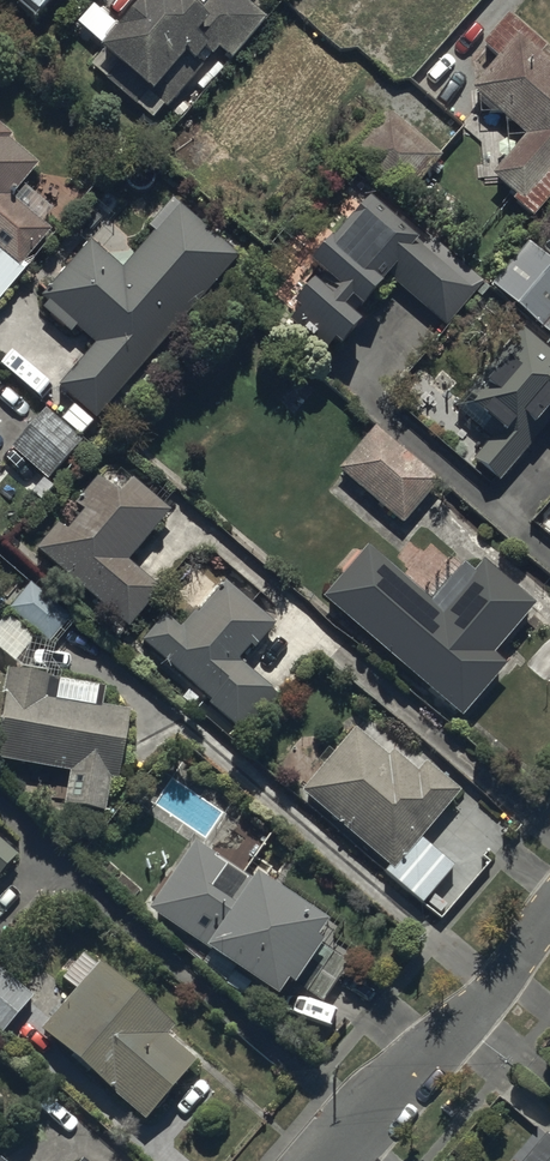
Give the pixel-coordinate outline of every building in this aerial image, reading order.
[(33,8),(40,0),(23,0),(33,8)] [(186,0),(133,0),(96,44),(102,49),(90,63),(152,115),(162,103),(165,106),(217,44),(231,56),(265,15),(247,0),(208,0),(199,11),(186,0)] [(370,19),(359,32),(401,69),(462,0),(348,0),(370,19)] [(470,85),(524,132),(490,172),(515,194),(511,198),(532,216),(549,195),(549,64),(515,33),(470,85)] [(441,152),(383,106),(343,157),(400,203),(441,152)] [(0,124),(0,295),(24,266),(19,262),(48,227),(8,194),(35,162),(5,137),(9,132),(0,124)] [(313,276),(292,299),(341,339),(359,317),(341,303),(348,294),(359,302),(383,272),(445,322),(481,278),(424,232),(419,238),(363,193),(306,256),(323,272),(316,279),(313,276)] [(120,266),(88,239),(38,294),(45,300),(40,305),(69,331),(75,323),(94,341),(56,383),(73,399),(57,417),(43,404),(8,443),(46,477),(84,436),(82,434),(237,254),(169,195),(145,223),(152,229),(120,266)] [(527,239),(490,284),(549,334),(549,258),(527,239)] [(471,456),(499,479),(546,422),(549,425),(549,351),(518,324),(464,389),(473,397),(468,403),(496,427),(471,456)] [(375,428),(339,471),(403,526),(440,483),(375,428)] [(108,485),(95,474),(74,500),(82,507),(67,525),(57,516),(33,545),(129,624),(160,587),(124,558),(166,507),(121,470),(108,485)] [(367,549),(323,601),(462,720),(506,668),(494,658),(536,609),(483,563),(441,612),(367,549)] [(69,614),(28,580),(7,604),(49,639),(69,614)] [(183,627),(163,611),(140,639),(210,696),(207,700),(244,731),(276,693),(236,660),(249,645),(252,648),(272,622),(222,581),(183,627)] [(53,695),(45,693),(49,671),(7,665),(0,708),(0,757),(68,767),(63,802),(104,808),(109,776),(118,777),(129,706),(93,701),(96,685),(56,678),(53,695)] [(386,754),(352,727),(301,790),(390,863),(382,874),(419,904),(452,863),(419,835),(458,787),(425,761),(417,771),(390,748),(386,754)] [(21,857),(0,839),(0,881),(21,857)] [(235,902),(174,865),(147,910),(280,991),(288,979),(324,1001),(349,959),(314,938),(327,918),(253,873),(235,902)] [(75,988),(40,1026),(144,1119),(196,1061),(164,1032),(172,1024),(99,959),(96,962),(84,950),(61,975),(75,988)] [(0,966),(0,1031),(2,1033),(33,995),(0,966)]
